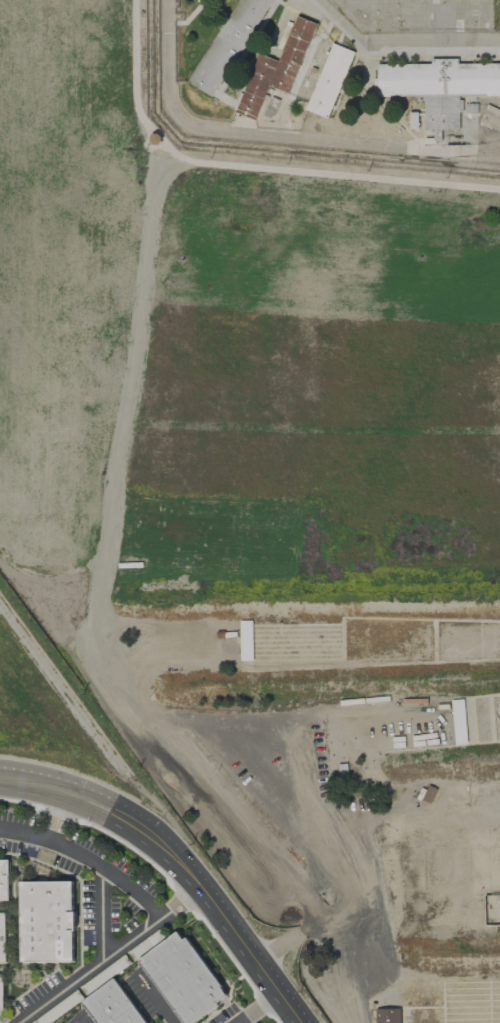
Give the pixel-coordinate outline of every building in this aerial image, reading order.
[(259,56),(236,113),(255,121),(269,86),(290,94),(319,23),(297,14),(277,63),(259,56)] [(332,43),(331,45),(304,112),(329,122),(356,53),(332,43)] [(381,96),(427,96),(428,128),(434,128),(434,141),(445,140),(445,131),(462,131),(461,97),(499,96),(499,63),(459,64),(459,60),(433,61),(433,67),(380,68),(381,96)] [(487,105),(479,123),(492,129),(494,124),(499,127),(499,111),(487,105)] [(157,134),(155,134),(153,135),(151,136),(150,139),(150,142),(151,143),(152,144),(154,146),(156,146),(158,146),(160,145),(161,144),(162,142),(163,140),(162,138),(161,136),(160,135),(157,134)] [(252,660),(252,621),(240,621),(240,661),(252,660)] [(468,744),(463,700),(450,701),(455,745),(468,744)] [(20,963),(74,962),(72,881),(19,882),(20,963)] [(138,958),(181,1022),(191,1022),(227,999),(181,930),(138,958)] [(115,978),(82,1000),(97,1022),(145,1022),(115,978)] [(376,1022),(400,1022),(400,1009),(375,1009),(376,1022)]
